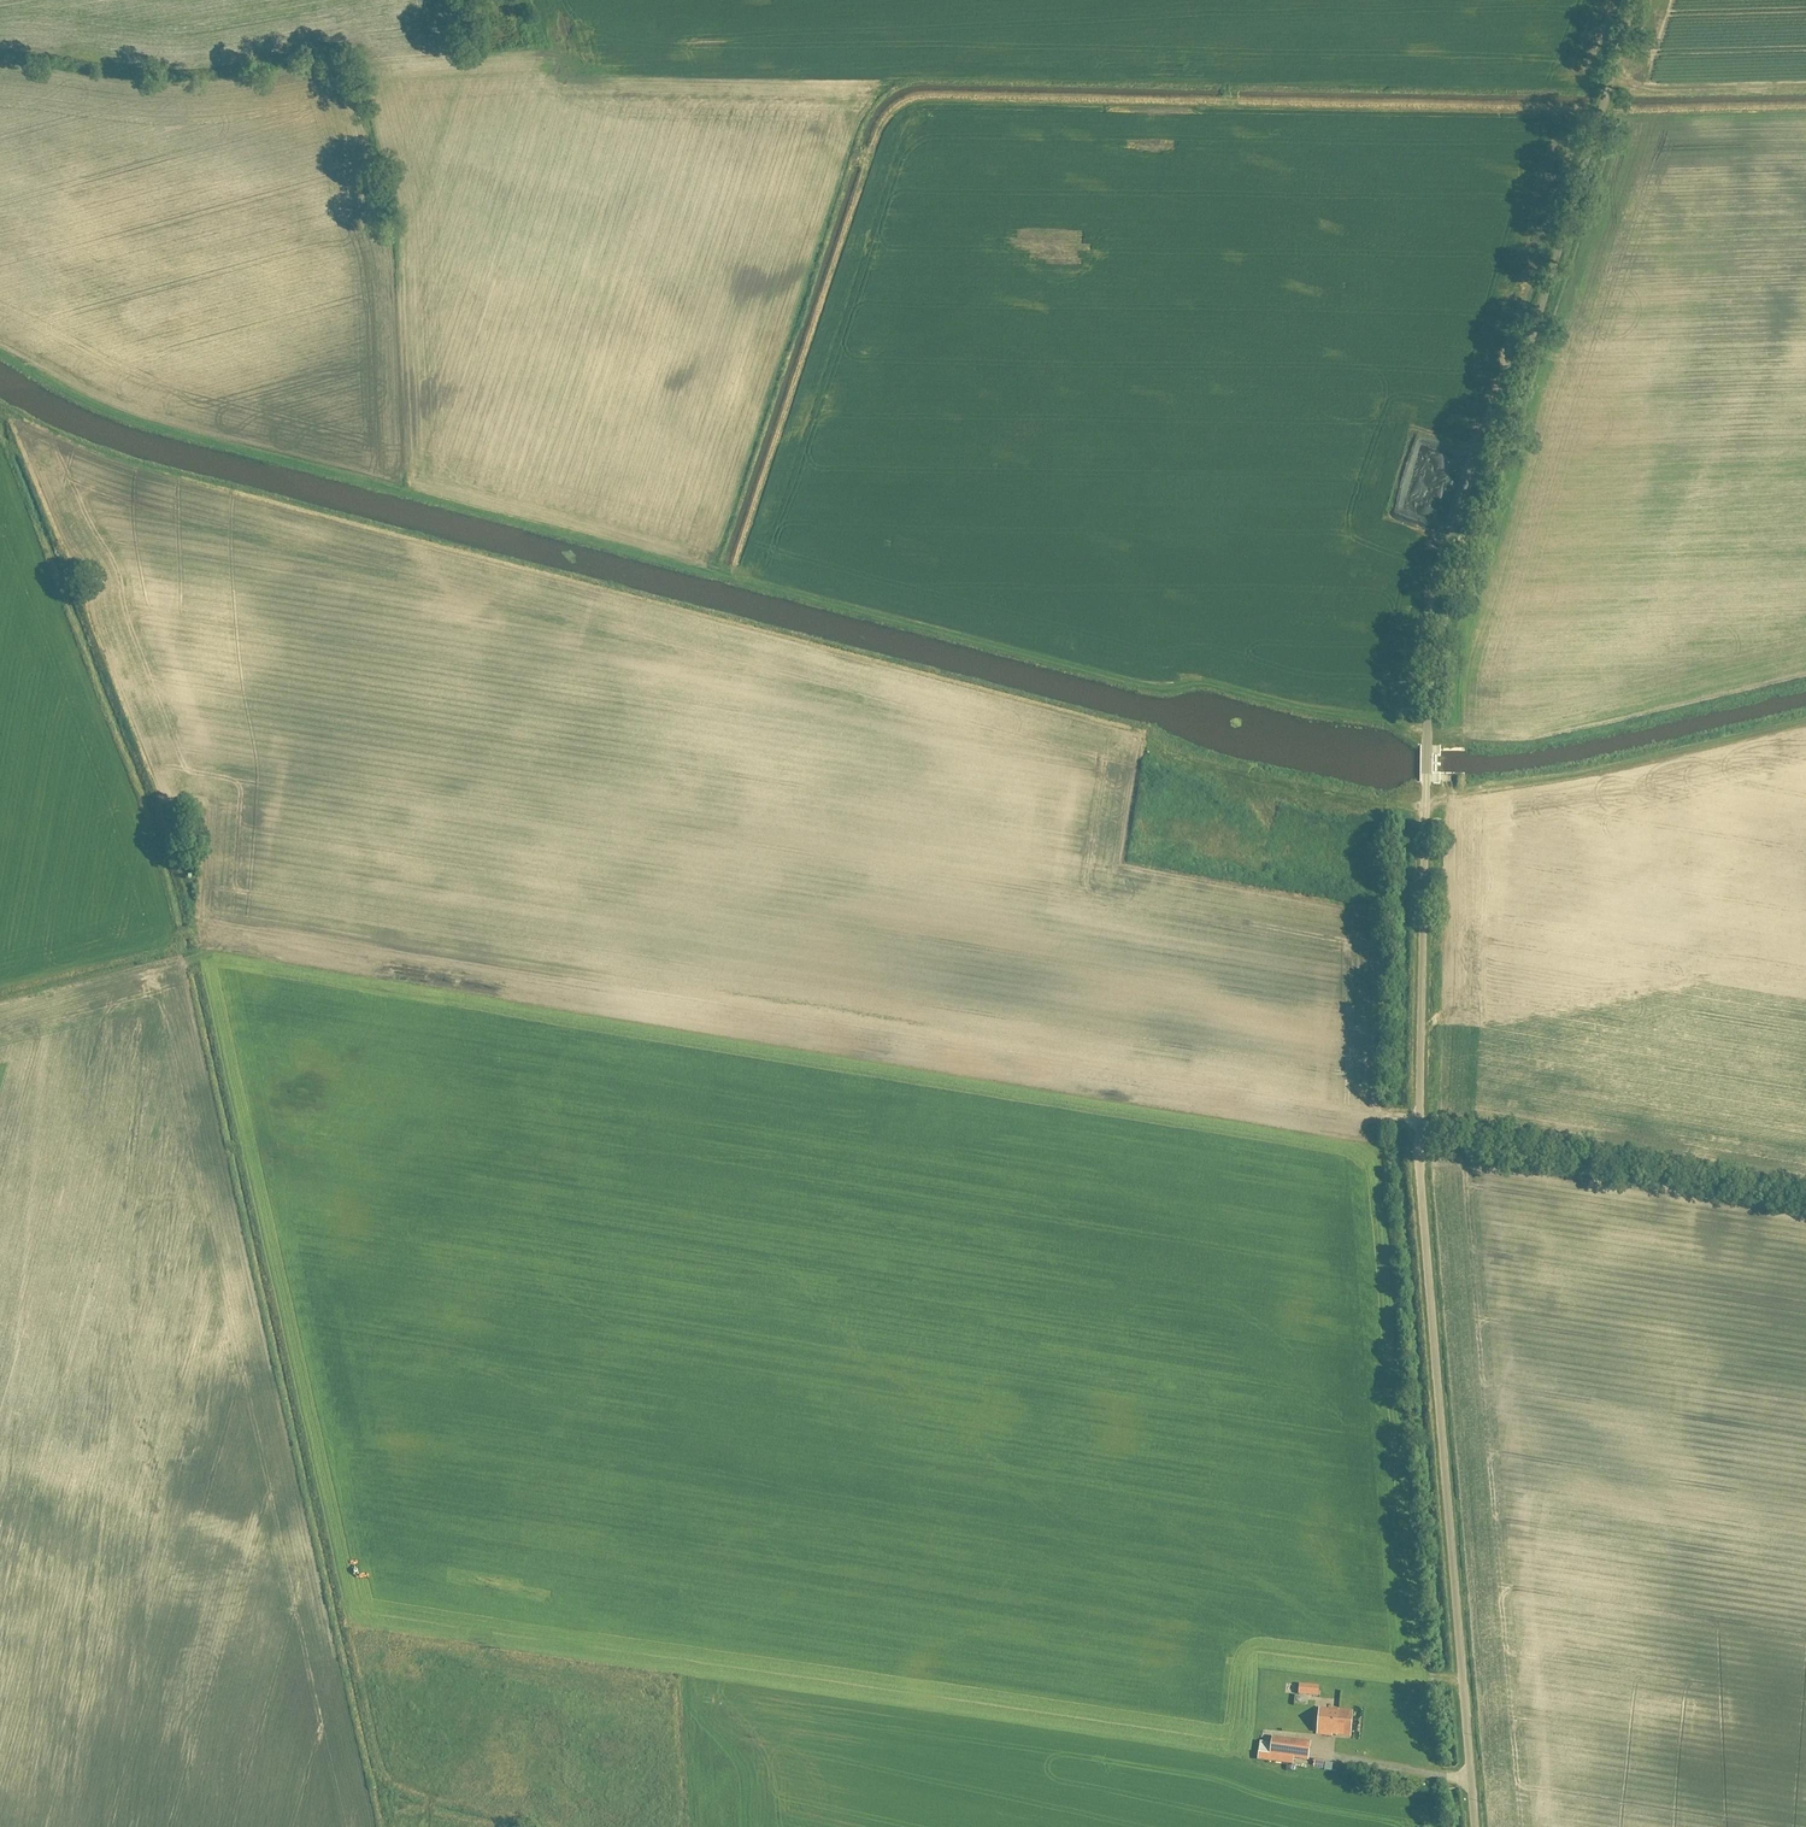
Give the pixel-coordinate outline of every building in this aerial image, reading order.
[(1345,1720),(1314,1718),(1313,1734),(1344,1736),(1345,1720)]
